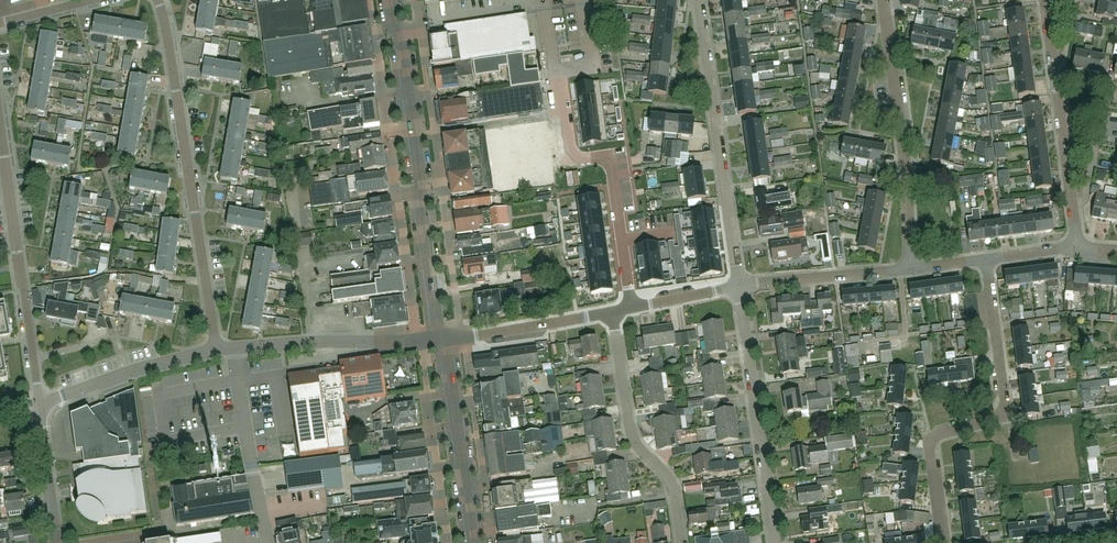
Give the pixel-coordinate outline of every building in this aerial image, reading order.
[(258,5),(264,43),(366,28),(362,0),(291,0),(258,5)] [(658,8),(675,10),(676,0),(659,0),(658,8)] [(725,17),(742,15),(742,14),(740,0),(723,3),(725,17)] [(919,0),(903,0),(901,8),(917,11),(919,0)] [(943,0),(939,0),(938,7),(947,8),(948,1),(943,0)] [(1099,3),(1098,9),(1095,9),(1094,16),(1097,17),(1096,18),(1103,19),(1101,25),(1116,28),(1116,21),(1113,20),(1114,13),(1116,14),(1116,7),(1099,3)] [(206,16),(215,18),(217,7),(200,4),(198,17),(206,18),(206,16)] [(756,8),(758,16),(767,15),(765,6),(756,8)] [(822,7),(821,16),(828,17),(830,8),(822,7)] [(656,22),(673,24),(675,10),(658,8),(657,18),(656,22)] [(758,16),(756,8),(747,9),(748,13),(749,18),(758,16)] [(850,12),(843,10),(836,9),(834,18),(849,21),(851,12),(850,12)] [(928,33),(927,33),(930,21),(931,12),(924,11),(923,20),(924,20),(921,32),(914,30),(911,46),(925,49),(928,33)] [(1009,28),(1025,25),(1023,11),(1007,13),(1008,22),(1003,22),(1004,28),(1009,28)] [(938,13),(931,12),(930,21),(937,22),(938,13)] [(431,49),(480,42),(529,34),(526,14),(445,26),(445,31),(438,32),(439,37),(429,38),(431,49)] [(742,15),(725,17),(727,31),(743,28),(742,20),(742,15)] [(206,18),(198,17),(195,30),(206,32),(206,34),(210,35),(211,33),(212,33),(213,27),(216,27),(217,26),(223,27),(225,19),(215,18),(206,16),(206,18)] [(633,16),(632,17),(631,25),(641,26),(641,17),(633,16)] [(650,18),(641,17),(641,26),(650,26),(650,18)] [(108,29),(109,21),(96,18),(94,29),(92,29),(91,33),(93,34),(93,35),(108,38),(110,29),(108,29)] [(944,20),(941,36),(938,51),(952,54),(955,38),(950,37),(951,29),(950,29),(951,21),(944,20)] [(122,23),(109,21),(108,29),(110,29),(108,38),(107,44),(113,45),(114,39),(119,40),(122,23)] [(239,30),(241,23),(234,21),(233,29),(239,30)] [(671,38),(673,24),(656,22),(656,23),(655,36),(671,38)] [(977,23),(978,31),(989,29),(988,22),(977,23)] [(135,25),(122,23),(119,40),(130,41),(131,33),(134,33),(135,25)] [(246,31),(247,25),(248,24),(241,23),(239,30),(246,31)] [(149,27),(135,25),(134,33),(131,33),(130,41),(146,44),(146,43),(148,43),(149,38),(147,38),(149,27)] [(1009,28),(1011,41),(1027,39),(1025,25),(1009,28)] [(1086,26),(1084,35),(1093,37),(1095,28),(1086,26)] [(803,29),(804,36),(813,35),(812,27),(803,29)] [(263,44),(269,80),(284,77),(339,68),(372,63),(366,28),(264,43),(263,44)] [(728,45),(745,42),(743,28),(727,31),(728,45)] [(846,42),(862,44),(864,30),(848,28),(846,42)] [(1095,28),(1093,37),(1101,38),(1103,30),(1095,28)] [(990,37),(989,29),(978,31),(979,38),(990,37)] [(48,45),(57,47),(64,48),(65,43),(58,41),(59,36),(42,33),(40,46),(48,48),(48,45)] [(925,49),(938,51),(941,36),(928,33),(925,49)] [(431,49),(433,67),(532,52),(529,34),(480,42),(431,49)] [(769,34),(760,35),(761,44),(770,43),(769,34)] [(752,46),(761,44),(760,35),(751,36),(752,46)] [(813,35),(804,36),(805,43),(814,42),(813,35)] [(653,51),(670,52),(671,38),(655,36),(653,46),(653,51)] [(820,38),(821,51),(834,50),(833,37),(820,38)] [(211,45),(218,46),(219,39),(212,38),(211,45)] [(1013,55),(1028,53),(1027,39),(1011,41),(1013,55)] [(236,49),(237,43),(237,42),(230,41),(229,48),(236,49)] [(730,58),(747,56),(745,42),(728,45),(730,58)] [(846,42),(844,55),(860,58),(862,44),(846,42)] [(637,54),(638,45),(630,44),(628,53),(637,54)] [(48,48),(40,46),(37,59),(55,62),(57,47),(48,45),(48,48)] [(648,46),(638,45),(637,54),(652,55),(651,65),(668,67),(670,52),(653,51),(648,50),(648,46)] [(71,54),(78,56),(79,48),(72,47),(71,54)] [(86,50),(79,48),(78,56),(85,57),(86,50)] [(236,49),(229,48),(227,55),(235,56),(236,49)] [(981,50),(982,58),(992,57),(991,49),(981,50)] [(100,59),(107,61),(108,53),(101,52),(100,59)] [(969,61),(978,61),(978,52),(969,52),(969,61)] [(541,85),(539,71),(526,73),(523,56),(536,54),(536,53),(506,57),(473,62),(475,78),(501,74),(500,69),(508,68),(511,89),(541,85)] [(1030,67),(1028,53),(1013,55),(1014,69),(1030,67)] [(1072,68),(1086,71),(1090,55),(1075,53),(1072,68)] [(841,69),(857,72),(860,58),(844,55),(841,69)] [(1103,58),(1090,55),(1086,71),(1100,73),(1103,58)] [(732,72),(749,70),(747,56),(730,58),(732,72)] [(778,69),(784,67),(784,64),(793,62),(792,56),(775,60),(778,69)] [(1008,56),(997,57),(993,57),(992,57),(982,58),(983,66),(994,65),(994,63),(1008,61),(1008,56)] [(125,57),(124,64),(131,65),(133,58),(125,57)] [(807,58),(808,65),(817,64),(816,57),(807,58)] [(37,59),(35,72),(43,74),(44,71),(53,73),(55,62),(37,59)] [(107,61),(100,59),(98,67),(106,68),(107,61)] [(213,79),(215,62),(204,60),(202,77),(213,79)] [(227,73),(225,73),(226,64),(215,62),(213,79),(226,81),(227,73)] [(455,70),(434,73),(437,91),(458,88),(456,79),(473,77),(471,62),(454,64),(455,70)] [(774,71),(774,66),(773,62),(764,63),(765,72),(774,71)] [(765,72),(764,63),(755,64),(756,73),(765,72)] [(123,71),(130,72),(131,65),(124,64),(123,71)] [(242,66),(226,64),(225,73),(227,73),(226,81),(239,84),(242,66)] [(643,78),(644,78),(650,79),(667,81),(668,67),(651,65),(646,64),(646,71),(644,71),(644,73),(644,74),(643,78)] [(817,64),(808,65),(809,72),(818,71),(817,64)] [(331,83),(332,83),(332,82),(351,79),(372,76),(370,65),(346,69),(346,74),(331,76),(330,72),(310,75),(311,86),(322,84),(331,83)] [(950,66),(947,80),(963,83),(966,69),(950,66)] [(1016,82),(1032,80),(1030,67),(1014,69),(1016,82)] [(788,69),(790,79),(797,78),(796,68),(788,69)] [(841,69),(839,83),(855,85),(857,72),(841,69)] [(734,86),(751,84),(749,70),(732,72),(734,86)] [(50,88),(52,79),(53,73),(44,71),(43,74),(35,72),(33,85),(50,88)] [(634,81),(635,72),(626,71),(626,81),(634,81)] [(643,78),(644,74),(644,73),(635,72),(634,81),(643,83),(644,78),(643,78)] [(66,80),(73,82),(74,74),(67,73),(66,80)] [(74,74),(73,82),(80,83),(81,76),(74,74)] [(138,91),(146,92),(149,79),(132,76),(130,87),(138,88),(138,91)] [(374,93),(372,76),(351,79),(332,82),(332,83),(334,96),(341,95),(341,98),(355,96),(355,100),(364,98),(363,95),(374,93)] [(975,84),(983,83),(984,83),(983,76),(974,77),(975,83),(975,84)] [(985,78),(986,86),(996,85),(995,77),(985,78)] [(665,95),(667,81),(650,79),(648,93),(665,95)] [(947,80),(945,94),(961,97),(963,83),(947,80)] [(1034,94),(1032,80),(1016,82),(1018,97),(1034,94)] [(101,88),(108,90),(109,82),(102,81),(101,88)] [(109,82),(108,90),(114,91),(116,84),(109,82)] [(602,96),(600,82),(575,85),(577,94),(576,94),(576,95),(577,95),(577,97),(577,98),(577,100),(602,96)] [(332,83),(331,83),(322,84),(324,97),(334,96),(332,83)] [(838,90),(837,95),(836,96),(852,99),(855,85),(839,83),(838,90)] [(736,100),(753,98),(751,84),(734,86),(736,100)] [(33,85),(30,98),(39,100),(39,97),(48,99),(50,88),(33,85)] [(987,94),(989,93),(997,92),(996,85),(986,86),(987,94)] [(446,129),(476,124),(532,116),(541,115),(544,111),(540,86),(438,101),(442,126),(446,129)] [(811,87),(812,94),(821,93),(820,86),(811,87)] [(128,102),(144,105),(146,92),(138,91),(138,88),(130,87),(128,102)] [(777,90),(768,91),(769,100),(778,99),(777,90)] [(760,101),(769,100),(768,91),(759,92),(760,101)] [(976,92),(977,99),(986,98),(985,91),(976,92)] [(821,93),(812,94),(813,101),(822,100),(821,93)] [(945,94),(942,107),(958,110),(961,97),(945,94)] [(578,108),(579,110),(603,107),(602,96),(577,100),(578,105),(578,108)] [(850,113),(852,99),(836,96),(834,110),(850,113)] [(39,97),(39,100),(30,98),(28,112),(38,114),(39,116),(43,117),(44,115),(45,115),(48,99),(39,97)] [(61,106),(68,107),(69,100),(62,98),(61,106)] [(755,112),(755,111),(753,98),(736,100),(738,114),(755,112)] [(987,105),(986,98),(977,99),(978,106),(987,105)] [(69,100),(68,107),(75,108),(76,101),(69,100)] [(240,112),(249,114),(251,103),(234,100),(231,113),(240,115),(240,112)] [(133,116),(142,118),(144,105),(128,102),(126,112),(134,114),(133,116)] [(380,126),(378,114),(376,102),(360,105),(360,108),(340,111),(342,128),(343,132),(380,126)] [(992,125),(1001,124),(1026,121),(1042,119),(1040,104),(1016,108),(1017,114),(999,116),(999,117),(991,118),(992,125)] [(96,112),(103,114),(105,106),(98,105),(96,112)] [(103,114),(110,115),(111,108),(105,106),(103,114)] [(298,114),(297,106),(275,110),(277,118),(298,114)] [(605,117),(603,107),(579,110),(579,114),(579,115),(579,116),(580,116),(580,118),(579,118),(580,119),(580,121),(605,117)] [(940,121),(956,124),(962,125),(963,119),(957,118),(958,110),(942,107),(940,121)] [(342,128),(340,111),(340,108),(307,114),(310,133),(342,128)] [(848,127),(850,113),(834,110),(832,124),(848,127)] [(123,128),(139,131),(142,118),(133,116),(134,114),(126,112),(123,128)] [(231,113),(229,127),(246,130),(249,114),(240,112),(240,115),(231,113)] [(664,134),(665,117),(651,115),(649,132),(664,134)] [(815,117),(816,124),(825,123),(824,115),(815,117)] [(257,123),(264,124),(266,117),(259,116),(257,123)] [(264,124),(271,126),(272,118),(266,117),(264,124)] [(581,126),(581,131),(606,128),(605,117),(580,121),(580,123),(581,123),(581,126),(580,126),(581,126)] [(678,135),(680,118),(665,117),(664,134),(678,135)] [(680,118),(678,135),(692,137),(694,120),(680,118)] [(979,119),(980,126),(989,125),(989,118),(979,119)] [(65,127),(66,121),(66,120),(59,119),(58,126),(65,127)] [(1028,135),(1044,132),(1042,119),(1026,121),(1019,122),(1020,127),(1026,126),(1028,135)] [(962,125),(956,124),(940,121),(937,134),(953,137),(955,128),(962,129),(963,125),(962,125)] [(745,139),(762,136),(760,122),(743,125),(745,139)] [(42,123),(41,130),(48,131),(49,125),(42,123)] [(520,134),(512,135),(514,151),(523,150),(524,156),(521,157),(522,157),(545,154),(541,123),(519,126),(520,134)] [(981,133),(990,132),(989,125),(980,126),(981,133)] [(59,133),(64,134),(65,127),(58,126),(57,133),(59,133)] [(246,130),(229,127),(227,140),(235,141),(235,139),(244,140),(251,142),(252,136),(245,135),(246,130)] [(129,142),(137,143),(139,131),(123,128),(121,138),(129,140),(129,142)] [(608,142),(606,128),(581,131),(582,133),(581,133),(582,134),(582,136),(582,137),(583,145),(600,143),(608,142)] [(787,129),(778,130),(779,139),(788,137),(787,129)] [(779,139),(778,130),(769,131),(770,140),(779,139)] [(484,132),(443,138),(444,146),(445,153),(448,168),(450,183),(452,198),(473,194),(473,195),(487,193),(487,192),(493,192),(484,132)] [(1030,149),(1046,146),(1044,132),(1028,135),(1030,149)] [(99,142),(100,135),(93,133),(92,141),(99,142)] [(254,142),(263,143),(264,134),(254,133),(254,142)] [(937,134),(935,148),(950,151),(952,142),(953,137),(937,134)] [(100,135),(99,142),(106,143),(107,136),(100,135)] [(357,153),(383,149),(381,135),(341,141),(342,149),(350,148),(351,154),(357,153)] [(745,139),(748,152),(765,150),(762,136),(745,139)] [(129,140),(121,138),(118,154),(135,157),(137,143),(129,142),(129,140)] [(227,140),(224,153),(241,156),(244,140),(235,139),(235,141),(227,140)] [(673,141),(672,150),(681,151),(682,142),(673,141)] [(855,159),(858,143),(844,141),(841,156),(855,159)] [(31,161),(42,163),(45,145),(34,143),(31,161)] [(871,146),(858,143),(855,159),(869,161),(871,146)] [(265,152),(266,145),(259,144),(258,151),(265,152)] [(994,147),(995,154),(1006,152),(1006,151),(1010,150),(1009,144),(1005,145),(994,147)] [(50,146),(45,145),(42,163),(55,165),(57,157),(54,156),(56,147),(50,146)] [(266,145),(265,152),(272,153),(273,146),(266,145)] [(871,146),(869,161),(883,163),(885,148),(871,146)] [(1031,162),(1048,160),(1046,146),(1030,149),(1031,162)] [(62,148),(56,147),(54,156),(57,157),(55,165),(68,168),(72,150),(62,148)] [(316,150),(317,158),(333,156),(332,147),(316,150)] [(646,157),(655,157),(655,159),(659,160),(661,149),(647,148),(646,157)] [(954,164),(948,163),(950,151),(935,148),(932,162),(940,164),(940,168),(952,171),(954,164)] [(385,152),(383,150),(383,149),(357,153),(359,162),(363,162),(365,173),(385,170),(383,155),(385,152)] [(984,150),(985,157),(994,156),(993,149),(984,150)] [(671,158),(671,159),(676,160),(680,160),(680,153),(681,151),(672,150),(671,157),(671,158)] [(748,152),(750,166),(767,164),(765,150),(748,152)] [(1007,159),(1006,152),(995,154),(996,160),(1007,159)] [(246,162),(241,161),(241,156),(224,153),(222,166),(230,167),(231,165),(240,166),(245,167),(246,162)] [(523,165),(514,166),(516,181),(525,180),(526,188),(548,185),(543,155),(546,155),(545,154),(522,157),(523,165)] [(792,165),(791,161),(791,156),(782,158),(783,166),(792,165)] [(986,164),(995,163),(994,156),(985,157),(986,164)] [(671,159),(671,158),(668,158),(667,166),(675,166),(676,160),(671,159)] [(783,166),(782,158),(773,159),(774,168),(783,166)] [(1033,176),(1049,174),(1048,160),(1031,162),(1033,176)] [(752,180),(769,178),(767,164),(750,166),(752,180)] [(808,176),(815,176),(814,164),(806,165),(808,176)] [(231,165),(230,167),(222,166),(220,179),(229,181),(230,183),(235,184),(236,182),(237,182),(240,166),(231,165)] [(360,175),(359,165),(337,168),(338,178),(360,175)] [(253,177),(254,177),(260,178),(262,171),(255,169),(253,177)] [(686,186),(703,184),(701,170),(684,172),(686,186)] [(268,172),(262,171),(260,178),(267,179),(268,172)] [(999,180),(1009,179),(1008,171),(998,172),(999,180)] [(144,183),(146,174),(133,172),(130,188),(139,190),(141,190),(142,182),(144,183)] [(319,182),(332,180),(332,172),(318,174),(319,177),(309,179),(310,184),(319,183),(319,182)] [(845,173),(843,182),(851,183),(852,174),(845,173)] [(144,183),(142,182),(141,190),(139,198),(144,198),(149,199),(151,192),(156,193),(159,176),(146,174),(144,183)] [(358,196),(388,192),(386,174),(354,178),(355,187),(356,190),(358,190),(358,196)] [(1049,174),(1033,176),(1035,190),(1051,188),(1049,174)] [(857,184),(864,186),(866,176),(859,175),(857,184)] [(977,186),(983,185),(984,185),(982,175),(975,176),(977,186)] [(159,176),(156,193),(167,195),(170,178),(159,176)] [(864,186),(871,187),(873,178),(866,176),(864,186)] [(975,176),(962,177),(959,178),(960,188),(969,187),(976,186),(977,186),(975,176)] [(355,187),(354,178),(330,182),(330,184),(309,187),(312,208),(351,203),(349,191),(356,190),(355,187)] [(1000,188),(1001,188),(1010,186),(1009,179),(999,180),(1000,188)] [(670,184),(671,193),(680,192),(679,183),(670,184)] [(72,197),(80,198),(82,187),(65,184),(63,197),(71,199),(72,197)] [(671,193),(670,184),(661,185),(662,194),(671,193)] [(705,198),(703,184),(686,186),(688,201),(705,198)] [(1100,188),(1091,186),(1090,192),(1096,194),(1099,194),(1100,188)] [(236,195),(243,196),(244,189),(237,188),(236,195)] [(1115,203),(1116,197),(1116,190),(1105,188),(1104,195),(1099,194),(1096,194),(1092,219),(1110,222),(1114,203),(1115,203)] [(253,199),(261,200),(262,193),(255,191),(253,199)] [(767,195),(766,192),(754,194),(757,211),(769,209),(769,208),(790,204),(788,192),(767,195)] [(826,202),(835,201),(834,194),(825,195),(826,202)] [(869,194),(867,203),(859,202),(858,207),(862,207),(882,211),(885,197),(869,194)] [(1041,195),(1033,196),(1035,207),(1042,206),(1041,195)] [(454,202),(454,204),(452,204),(453,210),(455,210),(455,212),(492,206),(490,196),(454,202)] [(1027,208),(1035,207),(1033,196),(1025,198),(1027,208)] [(71,199),(63,197),(61,210),(78,214),(80,198),(72,197),(71,199)] [(143,206),(144,198),(139,198),(136,197),(135,204),(143,206)] [(580,212),(601,209),(599,197),(578,200),(580,212)] [(103,207),(104,200),(103,200),(97,199),(97,201),(96,206),(103,207)] [(389,199),(374,202),(344,206),(346,214),(366,211),(366,214),(368,214),(369,217),(372,216),(372,221),(392,218),(389,199)] [(111,201),(110,201),(104,200),(103,207),(110,209),(111,201)] [(1014,200),(1006,201),(1007,210),(1015,209),(1014,200)] [(835,201),(826,202),(827,209),(836,208),(835,201)] [(999,212),(1007,210),(1006,201),(998,202),(999,212)] [(142,209),(143,206),(135,204),(134,212),(141,213),(142,209)] [(226,226),(237,228),(240,211),(242,205),(236,204),(235,210),(230,209),(226,226)] [(251,213),(249,222),(252,222),(250,230),(263,233),(267,216),(257,214),(258,206),(253,205),(252,207),(251,213)] [(251,213),(252,207),(247,206),(246,212),(240,211),(237,228),(250,230),(252,222),(249,222),(251,213)] [(880,224),(882,211),(862,207),(861,214),(865,215),(864,221),(880,224)] [(159,216),(161,209),(153,208),(152,215),(159,216)] [(476,211),(454,215),(456,224),(457,234),(457,235),(480,231),(480,230),(509,226),(508,217),(503,217),(501,209),(480,212),(480,215),(477,216),(476,211)] [(601,209),(580,212),(581,224),(602,221),(601,209)] [(78,214),(61,210),(58,223),(67,225),(67,223),(76,224),(83,226),(84,220),(77,219),(78,214)] [(691,214),(684,215),(685,220),(692,219),(693,230),(716,226),(714,210),(691,213),(691,214)] [(970,243),(984,241),(982,225),(980,210),(972,211),(973,217),(966,218),(970,243)] [(361,213),(335,217),(337,229),(363,225),(361,213)] [(780,219),(759,222),(761,238),(783,235),(782,230),(803,227),(802,224),(801,215),(785,217),(785,218),(780,218),(780,219)] [(1036,217),(1039,234),(1053,232),(1051,215),(1036,217)] [(1023,219),(1025,235),(1039,234),(1036,217),(1023,219)] [(1025,235),(1023,219),(1009,221),(1011,237),(1025,235)] [(170,235),(179,236),(180,222),(163,220),(162,231),(170,232),(170,235)] [(375,245),(395,242),(392,221),(372,224),(363,225),(363,226),(364,225),(362,228),(364,236),(367,239),(374,238),(375,245)] [(604,233),(602,221),(581,224),(583,236),(604,233)] [(877,238),(880,224),(864,221),(861,235),(877,238)] [(1011,237),(1009,221),(995,223),(998,239),(1011,237)] [(56,236),(73,240),(76,224),(67,223),(67,225),(58,223),(56,236)] [(830,231),(839,230),(838,223),(829,224),(830,231)] [(998,239),(995,223),(988,224),(982,225),(984,241),(998,239)] [(123,232),(130,233),(132,225),(125,224),(123,232)] [(91,232),(98,234),(99,226),(92,225),(91,232)] [(132,225),(130,233),(137,234),(139,227),(132,225)] [(106,228),(99,226),(98,234),(105,235),(105,231),(106,228)] [(695,240),(688,241),(688,246),(718,242),(716,226),(693,230),(695,240)] [(789,231),(790,239),(804,237),(803,229),(789,231)] [(839,230),(830,231),(831,238),(840,237),(839,230)] [(170,232),(162,231),(159,247),(177,249),(179,236),(170,235),(170,232)] [(298,235),(299,246),(313,244),(311,233),(298,235)] [(585,248),(606,245),(604,233),(583,236),(585,248)] [(820,242),(823,260),(831,259),(828,234),(814,236),(815,243),(820,242)] [(877,238),(861,235),(859,249),(875,251),(877,238)] [(71,250),(73,240),(56,236),(54,249),(62,251),(62,249),(71,250)] [(462,258),(480,256),(493,254),(492,245),(481,247),(480,236),(457,240),(459,251),(461,251),(462,258)] [(798,240),(770,244),(773,261),(778,260),(778,261),(787,260),(786,259),(792,258),(791,256),(800,255),(808,254),(806,239),(798,240)] [(718,242),(688,246),(689,251),(696,250),(698,260),(720,257),(718,242)] [(833,243),(835,257),(843,256),(841,242),(833,243)] [(659,244),(636,247),(639,266),(661,263),(659,249),(667,248),(666,243),(659,244)] [(606,245),(585,248),(586,259),(607,256),(606,245)] [(367,263),(368,272),(369,272),(378,271),(378,268),(399,265),(396,246),(374,249),(375,256),(364,257),(365,263),(367,263)] [(166,261),(175,262),(177,249),(159,247),(158,257),(167,258),(166,261)] [(70,259),(71,250),(62,249),(62,251),(54,249),(51,263),(62,265),(62,267),(67,268),(68,266),(70,259)] [(125,259),(127,251),(120,250),(118,258),(125,259)] [(263,262),(272,263),(274,252),(257,250),(255,263),(263,264),(263,262)] [(93,260),(94,252),(87,251),(86,259),(93,260)] [(127,251),(125,259),(132,260),(134,253),(127,251)] [(94,252),(93,260),(100,261),(100,258),(101,254),(94,252)] [(463,276),(465,277),(466,278),(475,277),(476,284),(486,283),(483,269),(497,267),(495,255),(481,258),(482,260),(463,263),(464,269),(462,271),(462,276),(463,276)] [(166,261),(167,258),(158,257),(154,256),(153,261),(157,262),(156,273),(173,275),(175,262),(166,261)] [(586,259),(588,271),(609,268),(607,256),(586,259)] [(699,271),(692,272),(693,277),(700,276),(700,277),(723,273),(720,257),(698,260),(699,271)] [(263,262),(263,264),(255,263),(252,276),(269,279),(271,270),(272,263),(263,262)] [(661,263),(639,266),(641,285),(664,282),(671,281),(670,275),(663,276),(661,263)] [(277,272),(284,273),(286,266),(279,265),(278,271),(277,272)] [(286,266),(284,273),(291,275),(292,267),(286,266)] [(1044,281),(1057,280),(1055,266),(1042,267),(1044,281)] [(1032,283),(1044,281),(1042,267),(1029,269),(1031,283),(1032,283)] [(611,280),(609,268),(588,271),(590,283),(611,280)] [(1019,285),(1027,284),(1031,283),(1029,269),(1017,271),(1019,285)] [(539,270),(521,272),(523,284),(540,281),(539,270)] [(1086,294),(1087,285),(1088,271),(1075,270),(1075,275),(1074,284),(1074,293),(1086,294)] [(1006,286),(1019,285),(1017,271),(1004,273),(1006,286)] [(1101,272),(1088,271),(1087,285),(1100,286),(1101,272)] [(369,272),(368,272),(334,276),(330,276),(332,288),(370,283),(369,272)] [(1101,272),(1100,286),(1112,287),(1113,273),(1101,272)] [(332,294),(332,296),(333,305),(403,295),(400,274),(382,276),(383,282),(377,283),(376,284),(375,285),(375,287),(332,294)] [(117,281),(131,283),(133,275),(118,275),(117,281)] [(383,282),(382,276),(382,275),(374,276),(376,284),(377,283),(383,282)] [(259,288),(267,289),(269,279),(252,276),(250,289),(258,290),(259,288)] [(105,279),(95,283),(98,293),(109,290),(105,279)] [(960,279),(948,281),(950,295),(962,293),(960,279)] [(169,282),(162,280),(161,280),(160,287),(160,288),(168,289),(169,282)] [(611,280),(590,283),(591,295),(612,292),(611,280)] [(91,281),(85,282),(84,288),(90,290),(95,302),(100,300),(94,283),(91,281)] [(948,281),(935,283),(937,297),(950,295),(948,281)] [(523,285),(525,296),(547,293),(545,282),(523,285)] [(62,321),(65,301),(66,301),(69,283),(55,285),(53,293),(59,294),(57,305),(49,304),(47,318),(62,321)] [(925,298),(937,297),(935,283),(923,284),(925,298)] [(912,300),(925,298),(923,284),(910,286),(912,300)] [(525,297),(525,296),(523,285),(515,286),(516,291),(477,296),(477,298),(475,299),(477,316),(479,316),(479,317),(501,314),(499,301),(525,297)] [(166,296),(168,289),(160,288),(159,294),(159,295),(162,295),(166,296)] [(258,290),(250,289),(248,302),(265,305),(267,289),(259,288),(258,290)] [(893,288),(880,289),(881,302),(894,302),(893,288)] [(135,290),(130,289),(129,289),(128,298),(122,297),(119,314),(132,316),(134,308),(131,307),(133,299),(135,290)] [(880,289),(867,290),(868,303),(881,302),(880,289)] [(856,304),(855,290),(842,291),(843,305),(856,304)] [(867,290),(855,290),(856,304),(868,303),(867,290)] [(286,301),(287,294),(280,292),(279,300),(286,301)] [(817,305),(811,306),(812,321),(823,320),(822,313),(832,312),(830,293),(816,295),(817,305)] [(293,302),(294,295),(287,294),(286,301),(293,302)] [(803,328),(812,327),(811,321),(812,321),(811,306),(804,307),(803,296),(790,297),(791,316),(800,316),(801,322),(798,322),(799,329),(803,328)] [(782,317),(791,316),(790,297),(776,299),(777,309),(771,310),(772,325),(783,324),(782,317)] [(407,325),(407,324),(403,298),(382,301),(353,305),(354,318),(372,316),(374,325),(385,324),(395,323),(396,326),(407,325)] [(133,299),(131,307),(134,308),(132,316),(145,318),(148,302),(133,299)] [(89,305),(66,301),(65,301),(62,321),(61,325),(75,327),(78,313),(87,314),(86,321),(97,323),(100,306),(89,304),(89,305)] [(11,335),(5,302),(0,302),(0,336),(11,335)] [(160,313),(157,312),(159,304),(155,303),(148,302),(145,318),(158,321),(160,313)] [(265,305),(248,302),(245,315),(254,316),(254,314),(263,316),(265,305)] [(160,304),(159,304),(157,312),(160,313),(158,321),(172,323),(174,313),(176,313),(177,308),(175,307),(175,306),(160,304)] [(1020,319),(1023,319),(1022,313),(1024,313),(1023,305),(1009,307),(1011,320),(1020,319)] [(245,315),(243,328),(254,330),(254,332),(259,333),(260,331),(263,316),(254,314),(254,316),(245,315)] [(275,325),(281,327),(283,319),(276,318),(275,325)] [(288,328),(288,327),(290,320),(283,319),(281,327),(288,328)] [(703,340),(723,337),(721,322),(701,325),(703,340)] [(1060,331),(1059,324),(1049,326),(1050,332),(1060,331)] [(294,335),(303,333),(302,325),(293,326),(294,335)] [(682,349),(680,335),(674,336),(672,326),(657,328),(659,347),(675,345),(676,350),(682,349)] [(812,328),(812,327),(803,328),(804,337),(820,335),(819,327),(812,328)] [(659,347),(657,328),(641,330),(642,339),(636,340),(638,357),(649,355),(648,349),(659,347)] [(1015,349),(1028,347),(1026,328),(1020,329),(1020,328),(1015,329),(1015,330),(1013,330),(1015,349)] [(835,348),(843,347),(842,333),(834,334),(835,348)] [(680,335),(682,349),(689,348),(687,334),(680,335)] [(778,352),(805,347),(804,337),(795,339),(795,335),(776,338),(778,352)] [(696,357),(697,364),(710,361),(709,355),(726,352),(723,337),(703,340),(706,355),(696,357)] [(1081,338),(1082,339),(1082,345),(1093,344),(1092,337),(1081,338)] [(569,343),(571,352),(583,350),(584,359),(599,357),(596,339),(582,341),(582,342),(569,343)] [(927,342),(921,343),(922,352),(929,352),(927,342)] [(799,370),(798,361),(798,359),(807,357),(805,347),(778,352),(780,364),(781,364),(783,373),(801,370),(799,370)] [(1030,356),(1028,347),(1015,349),(1018,367),(1020,367),(1020,368),(1025,367),(1025,366),(1031,365),(1031,364),(1037,364),(1035,355),(1030,356)] [(536,348),(500,353),(493,354),(493,356),(474,359),(476,371),(479,371),(481,381),(502,377),(501,372),(539,366),(536,348)] [(845,365),(843,350),(833,351),(835,367),(845,365)] [(923,353),(916,354),(917,369),(924,368),(923,353)] [(1053,363),(1054,363),(1064,362),(1063,355),(1053,356),(1053,363)] [(288,375),(300,458),(346,451),(344,434),(348,434),(343,403),(346,402),(346,403),(386,397),(380,357),(340,363),(340,368),(332,369),(331,367),(329,366),(327,367),(326,370),(318,371),(288,375)] [(650,371),(663,369),(661,358),(648,360),(650,371)] [(955,369),(946,370),(948,383),(974,380),(971,358),(954,360),(955,369)] [(701,370),(703,385),(723,382),(721,367),(711,369),(710,361),(697,364),(698,371),(701,370)] [(684,373),(692,372),(691,365),(682,366),(684,373)] [(892,367),(890,385),(903,387),(905,369),(903,369),(903,368),(898,367),(898,368),(892,367)] [(806,370),(808,378),(823,376),(822,368),(806,370)] [(1086,370),(1086,373),(1086,376),(1097,375),(1096,368),(1086,369),(1086,370)] [(640,378),(643,394),(662,391),(662,389),(660,375),(664,375),(663,369),(650,371),(651,376),(640,378)] [(929,385),(948,383),(946,370),(927,372),(928,378),(927,378),(927,384),(929,383),(929,385)] [(582,395),(604,392),(601,377),(590,378),(589,371),(576,373),(577,381),(580,380),(582,395)] [(1065,372),(1056,374),(1055,374),(1056,381),(1066,379),(1065,372)] [(517,401),(522,400),(519,374),(503,376),(504,382),(480,385),(481,386),(478,387),(478,392),(480,392),(481,397),(482,397),(482,399),(478,401),(479,405),(483,405),(483,406),(517,402),(517,401)] [(1022,397),(1035,395),(1032,377),(1027,377),(1027,376),(1021,377),(1021,378),(1019,378),(1022,397)] [(1091,401),(1090,396),(1089,396),(1089,389),(1099,388),(1108,386),(1109,379),(1080,383),(1081,390),(1082,403),(1083,403),(1083,407),(1094,406),(1093,403),(1091,401)] [(828,407),(832,406),(828,381),(816,383),(818,396),(800,398),(799,392),(783,395),(786,414),(802,411),(801,408),(808,407),(808,410),(818,408),(818,411),(828,409),(828,407)] [(723,382),(703,385),(706,400),(702,400),(703,407),(717,405),(716,399),(726,397),(723,382)] [(859,383),(854,384),(849,384),(850,391),(860,390),(859,383)] [(900,405),(903,387),(890,385),(888,404),(893,404),(893,405),(898,406),(899,405),(900,405)] [(1100,395),(1099,388),(1089,389),(1089,396),(1090,396),(1100,395)] [(136,402),(134,389),(106,400),(107,403),(88,411),(87,409),(70,415),(76,453),(76,452),(82,451),(84,465),(79,465),(80,473),(83,479),(81,480),(79,482),(77,483),(76,485),(76,486),(79,483),(81,487),(79,492),(78,495),(79,506),(79,507),(80,509),(80,511),(81,512),(80,513),(81,515),(82,516),(83,518),(85,519),(86,520),(88,521),(89,522),(91,523),(92,524),(94,525),(96,525),(96,524),(98,524),(100,524),(102,524),(104,524),(108,524),(107,523),(107,521),(131,518),(131,517),(130,517),(130,514),(147,512),(141,471),(140,471),(138,458),(140,457),(138,444),(142,443),(136,403),(136,402)] [(860,390),(850,391),(851,398),(861,397),(860,390)] [(658,407),(659,414),(676,411),(675,404),(670,405),(665,406),(662,391),(643,394),(645,409),(658,407)] [(583,417),(598,414),(597,408),(606,407),(604,392),(582,395),(584,405),(577,406),(578,411),(582,410),(583,417)] [(558,405),(556,405),(555,395),(544,396),(545,406),(542,406),(543,415),(558,413),(558,405)] [(1032,415),(1036,414),(1037,414),(1035,395),(1022,397),(1025,415),(1027,415),(1027,416),(1032,416),(1032,415)] [(518,409),(524,409),(522,400),(517,401),(517,402),(483,406),(481,406),(482,414),(484,414),(485,415),(517,411),(518,409)] [(1060,411),(1070,410),(1070,403),(1059,405),(1060,411)] [(390,407),(392,429),(417,426),(416,417),(417,417),(416,412),(415,412),(414,404),(390,407)] [(714,412),(716,427),(736,424),(734,409),(718,412),(717,405),(703,407),(704,414),(714,412)] [(864,411),(861,405),(854,408),(857,414),(864,411)] [(486,424),(510,421),(510,420),(518,419),(517,419),(525,417),(524,409),(518,409),(517,411),(485,415),(486,424)] [(682,410),(676,411),(659,414),(660,420),(652,422),(653,431),(655,430),(655,437),(675,434),(682,433),(680,418),(683,417),(682,410)] [(560,413),(551,415),(553,428),(562,426),(560,413)] [(594,438),(616,434),(614,419),(599,421),(598,414),(583,417),(584,423),(592,422),(594,438)] [(904,416),(898,415),(896,434),(909,435),(911,417),(909,417),(910,416),(904,415),(904,416)] [(510,421),(486,424),(486,427),(484,429),(485,433),(487,435),(487,436),(517,432),(519,429),(518,419),(510,420),(510,421)] [(736,424),(716,427),(718,442),(738,440),(736,424)] [(520,434),(485,439),(488,463),(523,457),(564,451),(561,429),(520,434)] [(398,456),(425,452),(423,435),(396,439),(395,430),(382,432),(384,442),(387,441),(388,448),(397,447),(398,456)] [(857,441),(867,439),(866,432),(856,434),(857,441)] [(616,434),(594,438),(596,453),(593,453),(594,460),(607,458),(606,452),(618,450),(616,434)] [(678,449),(675,434),(655,437),(658,452),(678,449)] [(824,438),(825,446),(826,452),(852,449),(850,434),(824,438)] [(907,454),(909,435),(896,434),(894,452),(899,453),(899,454),(905,454),(905,453),(907,454)] [(857,441),(858,447),(858,448),(868,446),(867,439),(857,441)] [(701,451),(717,449),(716,442),(700,444),(701,451)] [(686,453),(701,451),(700,444),(685,446),(686,453)] [(828,462),(826,452),(825,446),(808,449),(807,448),(791,450),(794,471),(810,468),(810,465),(828,462)] [(710,450),(711,455),(693,458),(695,467),(726,463),(724,448),(710,450)] [(1029,450),(1030,459),(1030,464),(1038,463),(1037,450),(1029,450)] [(18,467),(19,467),(17,453),(0,456),(0,470),(18,467)] [(957,473),(970,472),(968,453),(955,455),(957,473)] [(359,481),(428,471),(425,454),(354,463),(356,479),(357,479),(359,481)] [(340,457),(285,464),(288,492),(326,487),(326,492),(344,489),(340,457)] [(526,475),(523,457),(488,463),(490,480),(526,475)] [(607,480),(627,477),(625,462),(608,464),(607,458),(594,460),(595,466),(605,465),(607,480)] [(738,468),(737,461),(726,463),(695,467),(696,476),(714,474),(714,470),(726,468),(727,470),(738,468)] [(1092,475),(1101,475),(1101,461),(1092,461),(1092,475)] [(903,483),(915,484),(918,466),(916,466),(916,465),(910,464),(910,465),(905,464),(904,467),(883,464),(882,473),(887,473),(887,475),(897,477),(898,473),(904,473),(903,483)] [(821,475),(831,474),(830,465),(820,466),(821,475)] [(566,476),(566,468),(554,470),(555,477),(566,476)] [(970,472),(957,473),(960,492),(973,490),(970,472)] [(177,526),(255,514),(246,475),(193,484),(193,485),(173,488),(176,505),(173,505),(177,526)] [(606,496),(607,501),(607,503),(620,501),(619,495),(629,493),(627,477),(607,480),(609,495),(606,496)] [(6,490),(17,488),(15,479),(4,481),(6,490)] [(352,491),(353,503),(413,496),(413,497),(431,494),(428,479),(411,481),(412,487),(406,488),(405,484),(352,491)] [(821,487),(827,486),(834,485),(833,479),(818,481),(818,487),(797,490),(799,505),(823,502),(821,487)] [(531,481),(492,486),(495,510),(558,501),(556,480),(532,483),(531,481)] [(862,482),(863,488),(873,487),(872,480),(862,482)] [(691,492),(702,491),(701,483),(690,485),(691,492)] [(705,486),(706,495),(721,493),(722,499),(715,500),(716,507),(731,505),(730,498),(740,497),(739,490),(737,490),(736,484),(725,486),(725,483),(705,486)] [(913,502),(915,484),(903,483),(901,491),(897,490),(896,498),(900,499),(900,501),(906,502),(911,503),(911,502),(913,502)] [(874,494),(873,487),(863,488),(865,495),(874,494)] [(1054,508),(1065,507),(1063,488),(1053,489),(1055,507),(1054,508)] [(337,503),(335,491),(327,492),(329,504),(337,503)] [(994,503),(997,503),(999,500),(999,496),(996,494),(993,494),(991,498),(991,500),(994,503)] [(6,506),(8,520),(24,517),(23,511),(25,511),(23,495),(5,498),(0,499),(0,507),(6,506)] [(398,521),(409,519),(422,518),(433,517),(431,498),(395,502),(398,521)] [(963,521),(976,520),(973,501),(961,503),(963,521)] [(653,517),(651,504),(644,505),(646,519),(653,517)] [(495,512),(497,524),(498,536),(538,530),(537,519),(551,517),(549,505),(495,512)] [(841,505),(823,508),(824,515),(826,515),(842,512),(841,505)] [(809,510),(810,517),(801,518),(803,533),(828,530),(826,515),(824,515),(823,508),(809,510)] [(688,514),(690,524),(698,523),(698,525),(707,524),(707,522),(716,521),(714,509),(696,511),(696,513),(688,514)] [(900,522),(906,521),(912,522),(914,512),(906,511),(899,512),(900,522)] [(1068,532),(1086,530),(1084,517),(1086,517),(1085,511),(1074,512),(1074,518),(1066,519),(1068,532)] [(1084,517),(1086,530),(1105,528),(1104,515),(1086,517),(1084,517)] [(297,522),(297,521),(296,518),(276,522),(277,524),(277,528),(297,524),(298,531),(299,530),(299,531),(304,530),(302,521),(297,522)] [(422,518),(409,519),(411,537),(412,542),(437,542),(436,529),(429,529),(428,521),(423,522),(422,518)] [(396,539),(411,537),(409,519),(398,521),(394,521),(396,539)] [(8,526),(7,520),(0,521),(0,529),(9,528),(8,526)] [(976,520),(963,521),(965,540),(967,540),(967,541),(972,540),(972,539),(978,538),(976,520)] [(378,523),(379,534),(380,540),(396,539),(394,521),(378,523)] [(1026,524),(1028,536),(1047,534),(1045,521),(1026,524)] [(730,522),(716,524),(718,533),(731,531),(730,522)] [(713,523),(706,526),(710,535),(717,532),(713,523)] [(1009,539),(1028,536),(1026,524),(1008,526),(1009,539)] [(15,538),(36,534),(35,526),(13,529),(15,538)] [(299,530),(298,531),(293,532),(292,530),(283,532),(283,534),(278,535),(279,542),(301,542),(299,531),(299,530)] [(652,534),(653,542),(664,542),(663,532),(652,534)] [(749,533),(718,537),(718,535),(710,536),(711,538),(696,540),(696,542),(750,542),(749,533)] [(989,541),(999,540),(999,533),(988,534),(989,541)] [(220,535),(164,542),(221,542),(220,535)]
